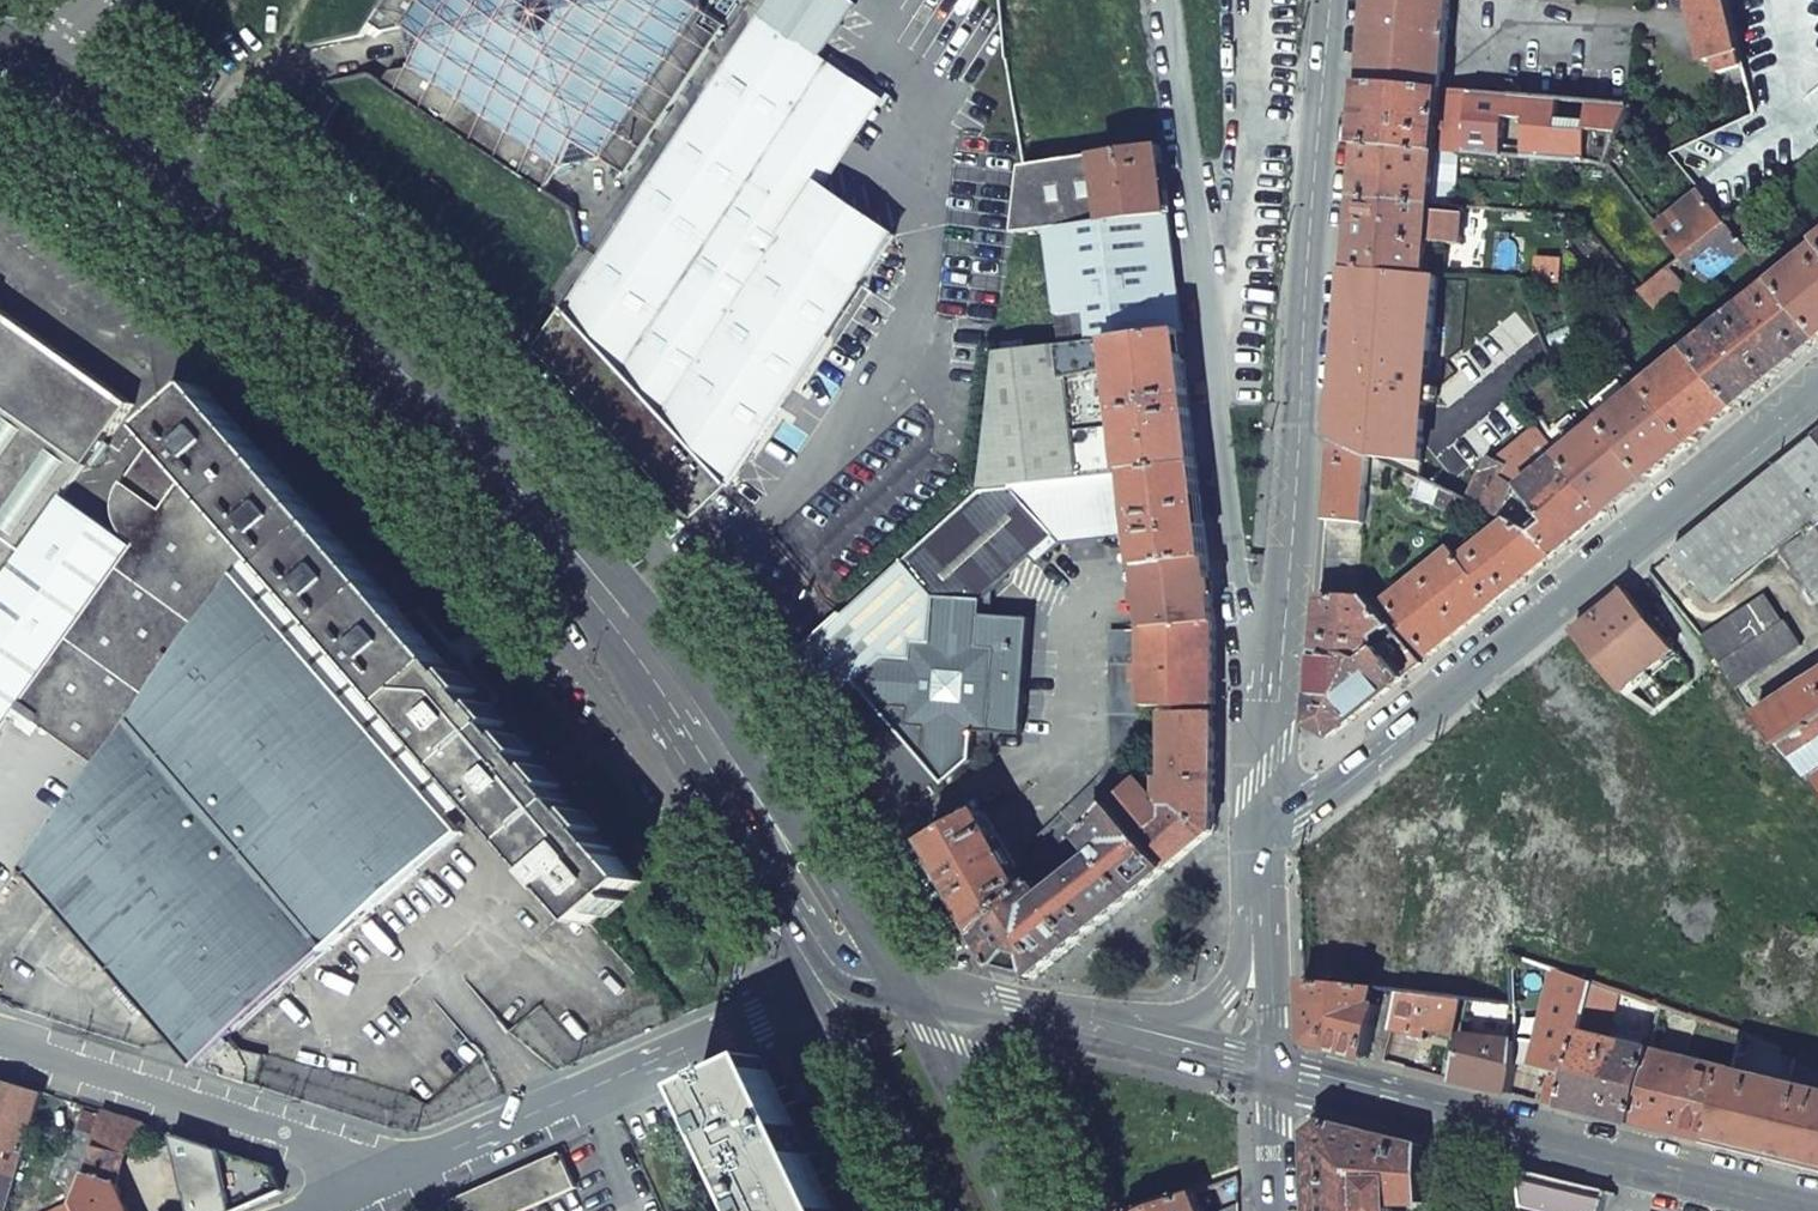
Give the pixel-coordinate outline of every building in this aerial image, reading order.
[(371,24),(384,31),(403,28),(411,67),(391,71),(383,82),(545,190),(560,167),(603,159),(626,175),(725,26),(702,9),(701,0),(387,0),(371,24)] [(859,0),(770,0),(760,16),(822,56),(859,0)] [(992,237),(1016,234),(1024,168),(1013,102),(1009,63),(1003,0),(971,0),(992,237)] [(1450,0),(1372,0),(1365,84),(1443,90),(1450,0)] [(1705,61),(1716,59),(1718,72),(1726,71),(1745,66),(1730,0),(1691,0),(1705,61)] [(1745,66),(1751,90),(1756,112),(1740,120),(1746,146),(1762,141),(1793,125),(1764,0),(1730,0),(1745,66)] [(760,16),(567,308),(541,346),(539,350),(704,528),(728,506),(723,499),(735,489),(729,485),(895,237),(822,186),(772,153),(820,81),(817,64),(822,56),(760,16)] [(820,81),(772,153),(822,186),(882,95),(822,56),(817,64),(820,81)] [(1745,66),(1726,71),(1732,96),(1751,90),(1745,66)] [(1508,81),(1507,96),(1517,97),(1518,82),(1508,81)] [(1443,90),(1365,84),(1360,136),(1359,145),(1436,150),(1438,150),(1443,90)] [(325,127),(341,103),(321,89),(305,113),(325,127)] [(1507,96),(1443,90),(1438,150),(1608,163),(1630,106),(1517,97),(1507,96)] [(1702,139),(1669,155),(1701,191),(1726,223),(1738,213),(1753,201),(1702,139)] [(1436,150),(1359,145),(1357,171),(1355,198),(1432,205),(1436,150)] [(1160,146),(1024,168),(1016,234),(1050,230),(1169,215),(1160,146)] [(1773,185),(1764,193),(1772,202),(1781,195),(1773,185)] [(1679,209),(1658,227),(1683,258),(1726,223),(1701,191),(1679,209)] [(1349,267),(1426,273),(1428,241),(1461,244),(1464,207),(1432,205),(1355,198),(1352,233),(1349,267)] [(1738,213),(1726,223),(1748,250),(1774,280),(1785,271),(1738,213)] [(1063,345),(1183,331),(1169,215),(1050,230),(1063,345)] [(1726,223),(1683,258),(1705,283),(1748,250),(1726,223)] [(1439,245),(1428,244),(1428,256),(1438,257),(1439,245)] [(1774,280),(1817,334),(1817,245),(1785,271),(1774,280)] [(1564,262),(1540,259),(1537,282),(1562,285),(1564,262)] [(1426,273),(1349,267),(1343,339),(1335,438),(1372,455),(1419,479),(1435,274),(1426,273)] [(1672,267),(1642,293),(1651,302),(1666,321),(1675,315),(1669,306),(1689,288),(1672,267)] [(1689,349),(1738,408),(1780,373),(1817,342),(1817,334),(1774,280),(1689,349)] [(1642,293),(1630,302),(1638,312),(1651,302),(1642,293)] [(136,547),(64,496),(90,460),(96,465),(110,445),(103,441),(110,432),(114,435),(135,406),(0,306),(0,732),(17,709),(136,547)] [(1183,331),(1063,345),(1002,352),(985,489),(1080,478),(1133,472),(1199,464),(1183,331)] [(1689,349),(1646,386),(1693,443),(1729,415),(1738,408),(1689,349)] [(1646,386),(1600,422),(1648,481),(1685,450),(1693,443),(1646,386)] [(136,547),(17,709),(42,727),(97,767),(237,574),(259,544),(402,707),(463,655),(424,608),(411,620),(210,389),(161,432),(193,468),(136,546),(136,547)] [(1573,424),(1565,416),(1542,435),(1559,457),(1607,514),(1639,488),(1648,481),(1600,422),(1590,430),(1580,419),(1573,424)] [(1537,428),(1494,459),(1507,465),(1500,478),(1517,488),(1520,489),(1559,457),(1542,435),(1537,428)] [(161,432),(123,482),(118,494),(116,500),(116,516),(119,526),(123,534),(128,539),(136,546),(193,468),(161,432)] [(1673,552),(1715,603),(1781,550),(1809,527),(1812,532),(1817,539),(1817,434),(1673,552)] [(1366,523),(1372,455),(1335,438),(1331,479),(1328,521),(1366,523)] [(1486,455),(1464,502),(1498,519),(1517,488),(1500,478),(1507,465),(1494,459),(1486,455)] [(1559,457),(1520,489),(1547,523),(1531,534),(1544,541),(1557,555),(1564,549),(1607,514),(1559,457)] [(1210,558),(1199,464),(1133,472),(1141,537),(1145,565),(1210,558)] [(1080,478),(1087,544),(1141,537),(1133,472),(1080,478)] [(985,489),(972,626),(980,626),(982,601),(1001,583),(1031,558),(1039,567),(1061,547),(1087,544),(1080,478),(985,489)] [(961,731),(972,626),(985,489),(980,489),(811,641),(798,652),(834,700),(857,681),(923,752),(961,731)] [(1366,523),(1328,521),(1322,594),(1360,597),(1366,523)] [(1451,548),(1386,600),(1431,656),(1438,650),(1546,564),(1557,555),(1544,541),(1531,534),(1508,523),(1461,560),(1451,548)] [(1812,532),(1781,550),(1817,606),(1817,539),(1812,532)] [(237,574),(449,817),(477,793),(402,707),(259,544),(237,574)] [(1145,565),(1150,606),(1215,598),(1210,558),(1145,565)] [(90,776),(21,869),(175,1045),(194,1067),(462,833),(237,574),(97,767),(90,776)] [(998,624),(1001,583),(982,601),(980,626),(998,624)] [(1574,632),(1624,692),(1676,652),(1626,590),(1574,632)] [(1738,690),(1803,645),(1786,619),(1784,621),(1766,593),(1703,636),(1738,690)] [(1360,597),(1322,594),(1319,624),(1316,654),(1310,726),(1332,737),(1422,664),(1368,596),(1360,597)] [(1146,631),(1146,707),(1217,705),(1218,664),(1218,623),(1215,598),(1150,606),(1152,630),(1146,631)] [(997,649),(998,624),(980,626),(978,648),(997,649)] [(972,626),(961,731),(923,752),(922,757),(945,783),(971,761),(972,748),(990,749),(997,649),(978,648),(980,626),(972,626)] [(1110,632),(1111,762),(1098,780),(1011,864),(1027,892),(1038,882),(1086,836),(1118,805),(1145,779),(1145,777),(1144,710),(1146,707),(1146,631),(1110,632)] [(711,657),(726,676),(735,669),(723,654),(720,650),(711,657)] [(463,655),(402,707),(477,793),(593,926),(643,883),(612,848),(611,848),(491,711),(503,700),(463,655)] [(1817,722),(1817,673),(1756,715),(1782,746),(1817,722)] [(21,869),(90,776),(35,737),(42,727),(17,709),(0,732),(0,898),(21,869)] [(1145,779),(1118,805),(1170,870),(1216,832),(1216,772),(1216,712),(1170,713),(1170,752),(1145,777),(1145,779)] [(1782,746),(1817,791),(1817,722),(1782,746)] [(1715,763),(1700,751),(1691,762),(1704,776),(1705,775),(1715,763)] [(1170,870),(1118,805),(1086,836),(1102,855),(1090,865),(1086,859),(1076,868),(1080,873),(1070,882),(1065,877),(1055,885),(1060,889),(1051,897),(1038,882),(1027,892),(984,937),(1002,970),(1037,978),(1104,924),(1170,870)] [(1011,864),(982,811),(930,841),(957,889),(984,937),(1027,892),(1011,864)] [(1590,981),(1513,956),(1514,1006),(1518,1063),(1548,1071),(1541,1102),(1546,1103),(1561,1107),(1590,981)] [(1305,981),(1307,1044),(1359,1057),(1368,1059),(1383,1004),(1377,1003),(1380,989),(1305,981)] [(1590,981),(1561,1107),(1584,1113),(1630,1124),(1651,1047),(1663,1006),(1660,1006),(1590,981)] [(1467,999),(1402,992),(1398,991),(1392,1031),(1427,1040),(1429,1030),(1458,1038),(1467,999)] [(1471,1000),(1454,1080),(1493,1090),(1511,1094),(1518,1070),(1518,1063),(1514,1006),(1471,1000)] [(1783,1051),(1751,1036),(1742,1033),(1733,1067),(1792,1081),(1796,1059),(1782,1055),(1783,1051)] [(1651,1047),(1630,1124),(1672,1134),(1714,1145),(1733,1067),(1651,1047)] [(765,1058),(745,1067),(698,1089),(756,1210),(837,1210),(823,1181),(783,1097),(765,1058)] [(1817,1170),(1817,1088),(1792,1081),(1733,1067),(1714,1145),(1784,1162),(1817,1170)] [(45,1094),(0,1079),(0,1210),(9,1210),(45,1094)] [(117,1185),(127,1155),(140,1139),(146,1125),(104,1112),(97,1137),(83,1186),(78,1203),(79,1204),(82,1210),(129,1210),(117,1185)] [(1424,1146),(1415,1144),(1324,1122),(1309,1133),(1312,1208),(1312,1210),(1393,1210),(1393,1205),(1425,1204),(1424,1146)] [(97,1137),(77,1131),(63,1181),(83,1186),(97,1137)] [(274,1168),(173,1135),(192,1210),(241,1210),(284,1192),(274,1168)] [(456,1210),(525,1210),(577,1188),(561,1154),(452,1203),(456,1210)] [(1523,1210),(1602,1210),(1607,1191),(1564,1181),(1521,1171),(1523,1210)] [(1196,1194),(1150,1210),(1203,1210),(1196,1194)]
